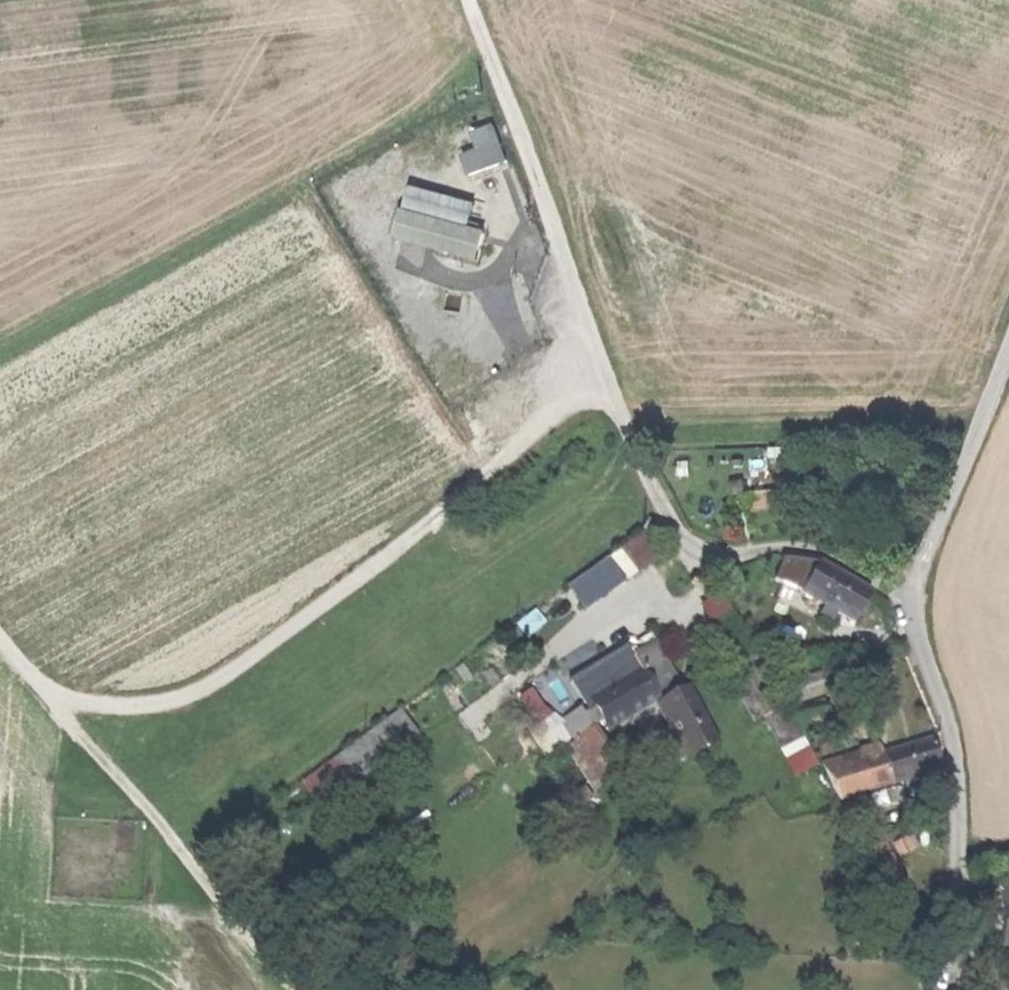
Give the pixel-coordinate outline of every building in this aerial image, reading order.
[(461,155),(468,175),(506,161),(498,141),(461,155)] [(410,186),(405,208),(432,214),(437,193),(410,186)] [(387,204),(383,221),(438,233),(450,236),(452,226),(454,219),(432,214),(405,208),(387,204)] [(468,229),(452,226),(450,236),(466,240),(468,229)] [(447,248),(450,236),(438,233),(435,245),(447,248)] [(779,581),(802,592),(819,563),(789,559),(779,581)] [(819,563),(802,592),(825,605),(829,607),(845,578),(819,563)] [(857,584),(845,578),(829,607),(837,611),(856,622),(872,592),(857,584)] [(711,620),(736,609),(727,591),(703,603),(711,620)] [(832,620),(837,611),(829,607),(825,605),(820,613),(832,620)] [(776,632),(773,653),(805,657),(808,637),(776,632)] [(645,655),(634,661),(640,671),(652,691),(663,684),(654,670),(645,655)] [(584,674),(591,687),(623,668),(617,659),(584,674)] [(591,687),(597,697),(640,671),(634,661),(623,668),(591,687)] [(602,722),(606,729),(657,698),(652,691),(640,671),(597,697),(590,702),(592,705),(602,722)] [(521,695),(539,723),(551,715),(534,687),(521,695)] [(658,706),(686,757),(716,741),(689,690),(658,706)] [(591,729),(602,722),(592,705),(581,712),(591,729)] [(359,740),(375,761),(418,728),(402,707),(359,740)] [(582,735),(591,729),(581,712),(572,717),(582,735)] [(610,752),(591,729),(582,735),(601,759),(610,752)] [(861,761),(870,789),(942,766),(937,753),(932,738),(882,754),(861,761)] [(858,752),(861,761),(882,754),(879,745),(858,752)] [(370,779),(353,749),(301,778),(318,808),(370,779)] [(836,800),(870,789),(861,761),(858,752),(824,763),(836,800)] [(856,817),(859,829),(884,822),(881,810),(856,817)] [(867,852),(891,897),(908,888),(885,843),(867,852)]
